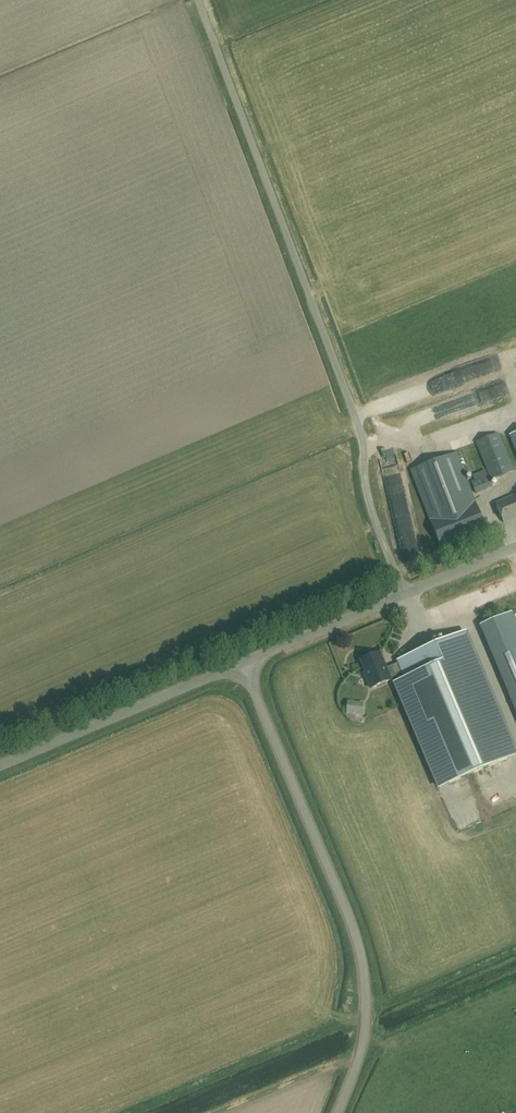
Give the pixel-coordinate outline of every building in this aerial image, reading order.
[(485,393),(461,399),(464,409),(487,403),(485,393)] [(373,417),(400,409),(396,396),(389,398),(391,406),(382,408),(380,403),(370,406),(373,417)] [(514,472),(499,434),(476,443),(491,481),(514,472)] [(487,532),(456,453),(410,471),(433,528),(442,550),(487,532)] [(493,488),(488,476),(472,483),(476,495),(493,488)] [(495,504),(503,523),(515,518),(515,495),(495,504)] [(512,613),(481,627),(512,702),(515,700),(515,622),(512,613)] [(457,636),(398,661),(399,664),(387,669),(380,653),(361,661),(366,673),(365,673),(372,689),(392,681),(391,679),(403,673),(405,678),(392,683),(438,789),(515,756),(515,747),(467,632),(457,636)] [(366,719),(365,701),(349,702),(350,720),(366,719)] [(474,811),(455,819),(460,829),(478,820),(474,811)]
